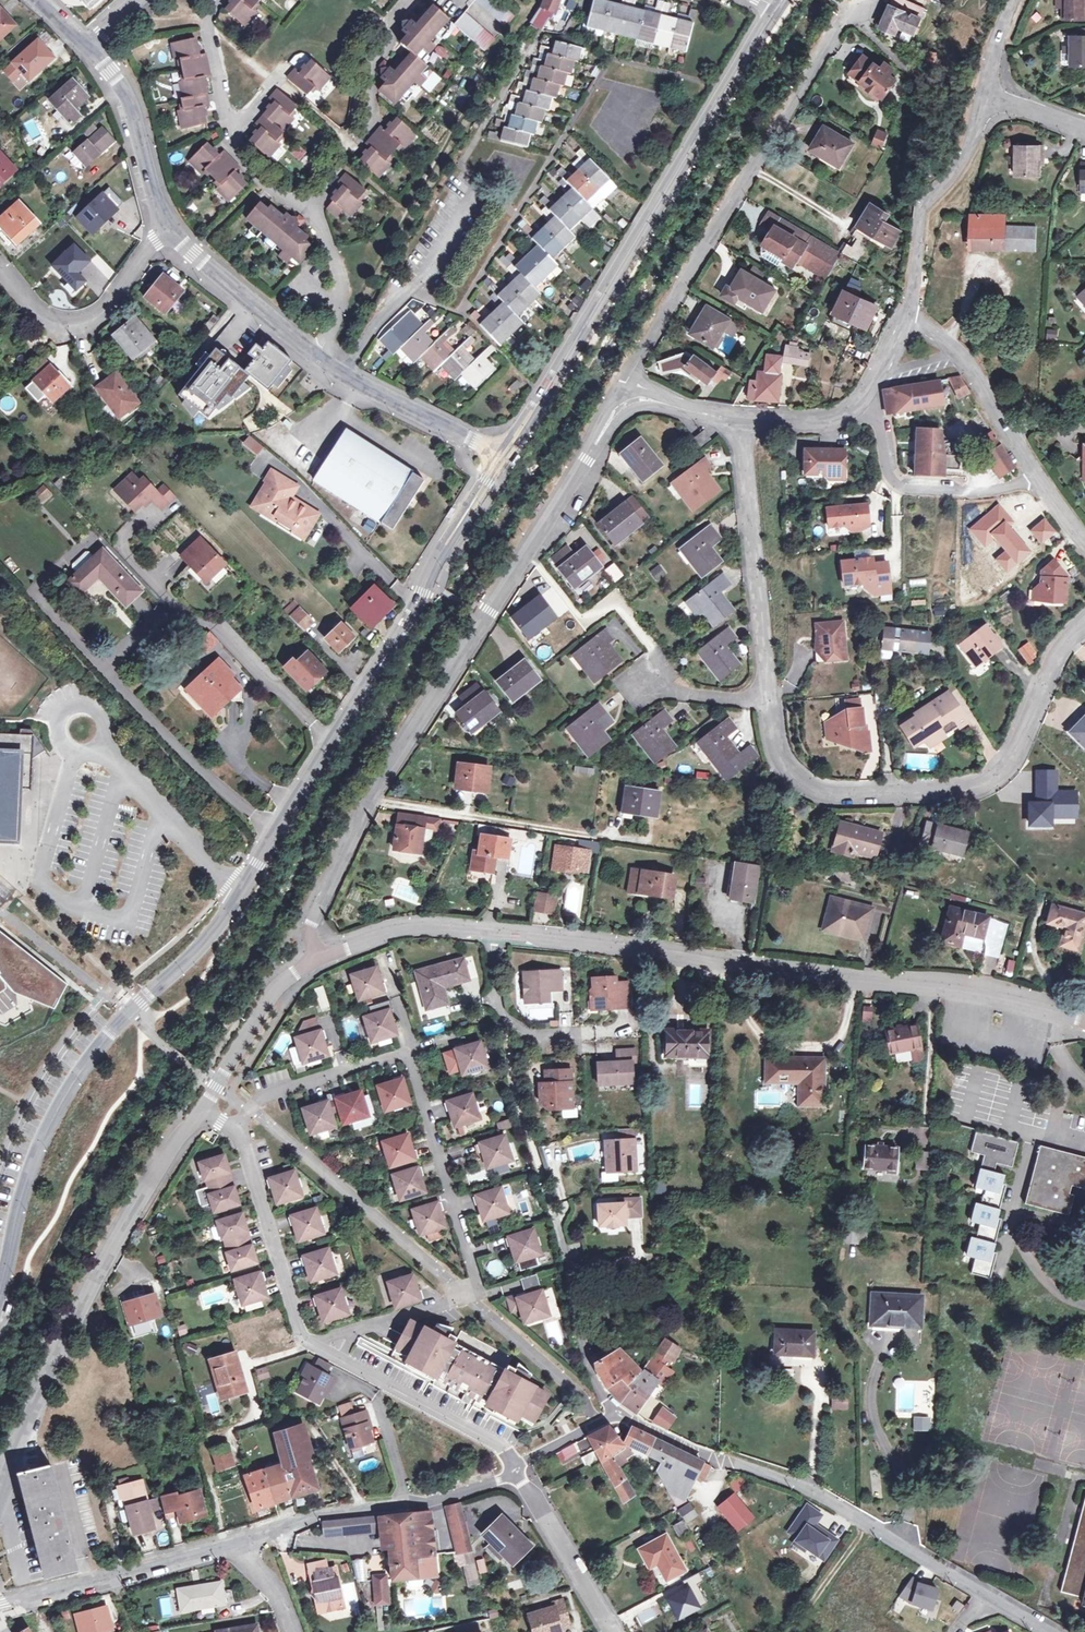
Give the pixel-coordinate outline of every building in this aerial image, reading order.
[(231,5),(227,10),(244,26),(256,13),(254,12),(251,8),(254,4),(258,0),(236,0),(235,1),(231,5)] [(506,28),(517,16),(499,0),(476,0),(475,1),(506,28)] [(554,14),(556,14),(562,0),(546,0),(543,6),(541,8),(543,9),(534,25),(542,31),(554,14)] [(634,3),(635,0),(621,0),(620,5),(600,0),(593,0),(585,28),(635,40),(652,44),(685,52),(695,11),(689,9),(687,16),(685,22),(676,19),(666,17),(669,4),(656,1),(654,8),(653,14),(643,11),(633,9),(634,3)] [(913,33),(924,8),(905,0),(891,0),(879,27),(894,33),(897,26),(913,33)] [(1062,15),(1062,19),(1084,19),(1084,0),(1062,0),(1062,2),(1062,15)] [(654,8),(634,3),(633,9),(643,11),(653,14),(654,8)] [(423,50),(428,55),(435,47),(430,42),(436,35),(441,40),(448,32),(443,27),(449,20),(434,7),(418,26),(411,20),(412,19),(406,14),(400,20),(403,22),(404,29),(402,31),(408,37),(401,45),(412,54),(396,72),(390,67),(391,66),(384,60),(379,66),(382,69),(381,70),(381,72),(381,74),(382,77),(380,79),(386,84),(380,91),(395,105),(402,97),(407,102),(414,94),(408,89),(414,82),(420,87),(427,79),(421,74),(427,67),(422,62),(417,57),(423,50)] [(11,30),(2,20),(7,16),(0,9),(0,10),(0,40),(11,30)] [(465,13),(455,25),(476,44),(485,52),(495,40),(465,13)] [(15,26),(7,16),(2,20),(11,30),(15,26)] [(531,30),(520,48),(526,52),(536,33),(531,30)] [(46,34),(39,40),(47,49),(54,43),(46,34)] [(1070,47),(1070,62),(1070,66),(1084,66),(1084,36),(1078,36),(1070,36),(1070,47)] [(180,83),(183,100),(193,98),(194,109),(185,111),(180,112),(183,128),(206,124),(205,118),(204,112),(203,107),(209,106),(205,84),(204,79),(210,77),(206,55),(200,57),(196,39),(172,44),(175,61),(177,61),(181,60),(183,67),(183,71),(192,69),(194,80),(185,82),(180,83)] [(47,49),(39,40),(13,63),(30,82),(55,59),(47,49)] [(652,44),(635,40),(634,45),(651,49),(652,44)] [(515,110),(507,108),(502,107),(501,113),(509,116),(508,123),(495,120),(494,126),(502,128),(500,135),(488,132),(487,138),(526,148),(529,135),(533,136),(537,123),(540,124),(544,110),(547,111),(551,98),(555,99),(559,86),(563,87),(566,73),(570,74),(573,61),(577,62),(580,49),(554,42),(552,49),(539,46),(537,52),(539,52),(538,59),(532,58),(531,64),(539,66),(538,73),(529,71),(525,70),(524,76),(524,77),(531,79),(530,85),(523,83),(517,82),(516,89),(524,91),(522,98),(510,95),(508,101),(517,103),(515,110)] [(422,62),(428,55),(423,50),(417,57),(422,62)] [(521,52),(512,68),(515,70),(525,54),(521,52)] [(878,101),(896,79),(887,72),(891,67),(884,62),(880,67),(864,55),(847,78),(878,101)] [(308,67),(304,71),(302,74),(296,70),(289,78),(307,95),(315,86),(318,90),(329,77),(312,62),(308,67)] [(539,66),(531,64),(529,71),(538,73),(539,66)] [(192,69),(183,71),(185,82),(194,80),(192,69)] [(511,69),(508,75),(505,73),(499,82),(505,86),(514,71),(511,69)] [(531,79),(524,77),(523,83),(530,85),(531,79)] [(89,98),(74,80),(51,101),(72,125),(82,117),(76,110),(89,98)] [(498,86),(490,99),(494,103),(504,89),(498,86)] [(289,115),(293,109),(296,106),(279,89),(271,99),(276,104),(273,108),(270,111),(258,125),(263,129),(260,133),(256,137),(252,142),(268,157),(279,145),(279,144),(275,140),(279,136),(293,119),(292,118),(289,115)] [(193,98),(183,100),(185,111),(194,109),(193,98)] [(517,103),(508,101),(507,108),(515,110),(517,103)] [(297,113),(293,109),(289,115),(292,118),(297,113)] [(481,115),(474,126),(478,130),(485,118),(481,115)] [(394,124),(390,128),(386,133),(381,129),(368,143),(372,148),(369,152),(366,156),(360,162),(378,177),(390,164),(386,161),(379,154),(393,139),(400,145),(404,148),(416,135),(398,119),(394,124)] [(823,125),(809,148),(838,166),(852,143),(823,125)] [(92,164),(106,151),(104,148),(114,139),(103,127),(79,149),(92,164)] [(878,131),(872,144),(882,148),(888,135),(878,131)] [(117,142),(114,139),(104,148),(106,151),(117,142)] [(394,153),(400,145),(393,139),(379,154),(386,161),(394,153)] [(242,180),(239,176),(235,172),(240,168),(225,152),(220,157),(216,153),(213,150),(208,145),(190,162),(202,174),(204,173),(207,170),(212,174),(215,177),(222,171),(229,178),(222,185),(218,188),(217,190),(229,202),(247,184),(242,180)] [(271,157),(276,162),(287,150),(282,145),(271,157)] [(1014,145),(1014,157),(1014,172),(1014,175),(1039,175),(1039,165),(1039,159),(1043,159),(1043,146),(1014,145)] [(586,203),(597,191),(609,180),(579,149),(575,154),(583,163),(570,176),(561,167),(555,172),(561,178),(557,182),(566,192),(552,205),(544,197),(539,201),(545,207),(541,211),(549,220),(535,233),(526,224),(521,229),(527,236),(523,240),(532,249),(518,262),(509,254),(504,258),(511,264),(506,269),(514,278),(500,291),(491,282),(487,287),(493,293),(489,297),(497,306),(483,320),(474,311),(470,316),(499,346),(523,324),(517,318),(540,295),(534,289),(557,266),(551,260),(575,237),(569,231),(592,209),(586,203)] [(1,151),(0,152),(0,187),(18,170),(1,151)] [(207,170),(204,173),(208,178),(212,174),(207,170)] [(218,181),(222,185),(229,178),(222,171),(215,177),(218,181)] [(358,199),(361,195),(365,190),(347,174),(339,183),(344,187),(339,193),(336,196),(332,201),(334,202),(328,210),(336,218),(343,210),(350,216),(362,203),(358,199)] [(125,203),(111,188),(78,219),(93,234),(106,221),(111,226),(121,216),(117,212),(125,203)] [(586,203),(592,209),(603,198),(597,191),(586,203)] [(358,199),(362,203),(366,198),(361,195),(358,199)] [(19,202),(0,221),(0,226),(18,245),(40,225),(19,202)] [(286,218),(282,222),(260,204),(246,220),(254,226),(250,231),(257,238),(262,232),(269,239),(264,244),(272,251),(277,246),(284,252),(280,257),(286,263),(291,258),(299,264),(313,248),(306,242),(309,238),(303,234),(300,238),(293,231),(297,226),(298,227),(304,221),(298,216),(295,219),(289,219),(286,218)] [(900,233),(883,222),(887,215),(870,205),(851,235),(856,238),(851,246),(846,243),(840,253),(857,263),(874,236),(891,246),(900,233)] [(773,227),(779,218),(768,212),(760,224),(771,231),(773,227)] [(1036,227),(1004,226),(1005,215),(970,214),(969,248),(1035,250),(1036,227)] [(779,218),(773,227),(805,245),(810,237),(779,218)] [(805,245),(773,227),(771,231),(760,249),(780,262),(791,268),(795,261),(824,278),(838,253),(810,237),(805,245)] [(90,262),(74,245),(52,266),(68,282),(66,285),(74,293),(85,281),(78,274),(90,262)] [(780,262),(760,249),(761,258),(777,267),(780,262)] [(775,289),(741,269),(730,287),(727,285),(721,295),(744,308),(748,302),(762,310),(775,289)] [(165,276),(146,299),(166,315),(185,292),(165,276)] [(848,283),(835,311),(857,321),(867,326),(877,306),(859,297),(862,289),(848,283)] [(706,306),(699,317),(702,319),(693,334),(712,345),(728,319),(706,306)] [(377,340),(391,355),(398,349),(412,364),(418,358),(433,372),(439,366),(453,381),(459,375),(473,390),(495,369),(485,359),(494,350),(490,345),(475,360),(465,350),(474,341),(470,337),(454,352),(445,341),(453,333),(449,328),(433,343),(424,333),(433,324),(429,319),(413,334),(404,325),(413,315),(408,310),(377,340)] [(857,321),(835,311),(833,316),(854,326),(857,321)] [(214,316),(209,323),(213,326),(219,319),(214,316)] [(690,332),(693,334),(702,319),(699,317),(690,332)] [(135,319),(117,335),(136,357),(154,342),(135,319)] [(804,330),(813,335),(818,325),(809,320),(804,330)] [(288,367),(293,361),(269,342),(262,350),(257,345),(249,354),(255,359),(246,370),(252,374),(250,376),(269,392),(274,385),(288,367)] [(794,346),(788,346),(783,345),(781,361),(793,362),(794,352),(795,346),(794,346)] [(189,347),(182,356),(187,360),(195,352),(189,347)] [(244,383),(250,376),(239,367),(217,350),(180,395),(186,400),(200,412),(208,419),(216,410),(227,396),(231,399),(232,398),(244,383)] [(794,352),(793,362),(797,362),(806,363),(807,358),(798,357),(798,353),(794,352)] [(92,353),(84,355),(89,374),(97,372),(92,353)] [(255,359),(249,354),(239,367),(250,376),(252,374),(246,370),(255,359)] [(686,365),(691,369),(699,375),(707,382),(710,378),(717,383),(722,376),(725,379),(731,372),(721,365),(716,371),(694,354),(686,365)] [(747,397),(777,401),(780,373),(778,373),(780,356),(766,354),(764,371),(757,371),(756,380),(755,386),(749,385),(747,397)] [(37,381),(52,366),(46,360),(31,374),(37,381)] [(52,366),(37,381),(27,389),(39,403),(45,397),(47,396),(53,403),(59,397),(62,400),(69,393),(67,390),(68,389),(57,376),(59,374),(52,366)] [(292,371),(288,367),(274,385),(278,389),(292,371)] [(696,379),(699,375),(691,369),(689,373),(696,379)] [(71,387),(59,374),(57,376),(68,389),(71,387)] [(122,408),(127,414),(140,404),(117,374),(97,389),(115,413),(122,408)] [(169,383),(160,375),(152,384),(162,391),(169,383)] [(961,378),(950,380),(958,398),(968,392),(961,378)] [(508,388),(512,392),(520,385),(516,381),(508,388)] [(887,414),(942,405),(938,382),(883,390),(887,414)] [(251,388),(244,383),(232,398),(235,401),(251,388)] [(313,388),(315,395),(322,391),(319,384),(313,388)] [(234,401),(227,396),(216,410),(220,412),(234,401)] [(45,397),(39,403),(52,418),(59,412),(45,397)] [(200,412),(186,400),(183,404),(194,418),(200,412)] [(120,419),(127,414),(122,408),(115,413),(120,419)] [(914,474),(942,476),(943,469),(958,470),(959,452),(956,441),(941,440),(938,426),(915,429),(916,441),(914,474)] [(704,430),(694,437),(701,445),(710,438),(704,430)] [(424,481),(346,431),(315,480),(394,530),(424,481)] [(985,455),(1000,477),(1015,467),(991,432),(980,439),(989,453),(985,455)] [(631,466),(642,481),(661,465),(640,438),(622,451),(632,465),(631,466)] [(265,448),(254,439),(248,445),(260,455),(265,448)] [(528,447),(526,445),(519,454),(522,456),(528,447)] [(843,447),(801,447),(801,472),(821,473),(828,478),(842,478),(843,447)] [(192,457),(183,448),(175,455),(184,465),(192,457)] [(702,476),(705,473),(712,468),(704,457),(673,481),(684,495),(681,497),(693,511),(719,491),(708,476),(704,479),(702,476)] [(289,496),(292,498),(298,488),(272,472),(266,482),(269,483),(258,500),(262,502),(257,510),(271,519),(273,515),(281,520),(279,522),(296,532),(297,529),(307,535),(317,519),(290,501),(287,499),(289,496)] [(163,510),(177,497),(163,482),(155,489),(142,475),(134,483),(130,479),(121,487),(128,495),(124,499),(136,512),(144,504),(151,498),(154,500),(163,510)] [(69,488),(61,479),(56,484),(63,493),(69,488)] [(128,495),(121,487),(117,491),(124,499),(128,495)] [(43,489),(36,495),(41,500),(48,494),(43,489)] [(144,504),(147,507),(154,500),(151,498),(144,504)] [(292,499),(290,501),(317,519),(319,516),(292,499)] [(624,531),(626,534),(641,521),(625,502),(597,524),(611,542),(624,531)] [(458,506),(454,504),(449,514),(452,516),(458,506)] [(866,504),(826,508),(827,518),(828,527),(844,525),(845,527),(850,531),(859,530),(859,527),(868,525),(866,504)] [(368,520),(363,529),(372,533),(376,525),(368,520)] [(690,562),(701,577),(720,561),(710,547),(720,539),(710,525),(681,547),(691,561),(690,562)] [(226,566),(202,540),(183,558),(191,567),(192,565),(208,583),(226,566)] [(558,568),(557,568),(572,586),(585,575),(586,577),(600,566),(585,547),(573,557),(566,547),(551,559),(558,568)] [(142,592),(103,550),(95,558),(78,573),(68,583),(80,596),(100,578),(127,607),(142,592)] [(73,568),(78,573),(95,558),(90,553),(87,552),(73,565),(73,568)] [(435,557),(431,555),(426,563),(429,565),(435,557)] [(871,558),(841,561),(843,585),(862,583),(863,586),(867,590),(879,589),(880,594),(890,593),(886,562),(872,563),(871,558)] [(1038,593),(1038,598),(1064,598),(1064,580),(1065,579),(1061,575),(1062,570),(1052,558),(1039,569),(1039,581),(1032,586),(1038,593)] [(612,562),(603,569),(613,582),(622,575),(612,562)] [(658,564),(649,570),(656,580),(665,574),(658,564)] [(701,611),(713,626),(732,610),(719,593),(730,583),(723,573),(685,603),(695,615),(701,611)] [(909,586),(925,585),(925,578),(908,579),(909,586)] [(395,606),(376,587),(353,610),(372,629),(395,606)] [(539,624),(540,627),(555,615),(540,595),(512,617),(526,635),(539,624)] [(292,616),(301,608),(299,605),(290,614),(292,616)] [(312,620),(301,608),(292,616),(303,628),(312,620)] [(845,659),(842,621),(815,624),(816,636),(820,635),(820,640),(818,641),(819,648),(824,653),(825,661),(845,659)] [(355,637),(342,624),(326,639),(339,653),(355,637)] [(959,645),(972,661),(980,655),(983,659),(1000,646),(984,626),(959,645)] [(707,664),(719,679),(738,665),(725,646),(736,637),(728,627),(699,651),(709,664),(707,664)] [(941,633),(883,627),(880,649),(891,650),(938,655),(941,633)] [(601,647),(607,643),(613,638),(605,628),(575,652),(585,666),(583,668),(593,681),(619,661),(610,647),(604,650),(601,647)] [(210,633),(201,642),(207,648),(210,651),(219,642),(210,633)] [(820,635),(816,636),(814,649),(825,661),(824,653),(819,648),(818,641),(820,640),(820,635)] [(207,648),(201,642),(198,645),(204,652),(207,648)] [(1028,643),(1026,644),(1032,653),(1034,651),(1028,643)] [(548,659),(550,647),(538,644),(536,657),(548,659)] [(1026,644),(1019,649),(1026,658),(1032,653),(1026,644)] [(891,650),(880,649),(879,658),(890,659),(891,650)] [(327,671),(308,652),(297,664),(293,660),(285,669),(307,691),(327,671)] [(975,666),(983,659),(980,655),(972,661),(975,666)] [(496,681),(510,700),(524,689),(525,691),(539,679),(524,660),(496,681)] [(222,661),(221,662),(233,675),(233,672),(222,661)] [(221,701),(229,702),(241,703),(243,703),(243,693),(233,683),(233,675),(221,662),(205,677),(205,680),(200,680),(191,689),(203,701),(202,707),(212,718),(221,711),(221,701)] [(459,696),(466,705),(484,691),(477,682),(459,696)] [(188,692),(202,707),(203,701),(191,689),(188,692)] [(527,693),(525,691),(524,689),(510,700),(513,704),(527,693)] [(483,721),(485,723),(500,711),(484,691),(466,705),(456,714),(470,732),(483,721)] [(902,726),(912,741),(922,735),(925,739),(931,741),(936,737),(939,741),(967,722),(948,693),(916,713),(917,716),(902,726)] [(837,720),(826,721),(827,737),(839,735),(840,740),(850,739),(850,744),(858,744),(858,748),(864,751),(870,750),(868,731),(862,732),(862,724),(863,724),(862,708),(861,708),(859,698),(845,699),(847,713),(837,715),(837,720)] [(221,711),(229,702),(221,701),(221,711)] [(577,741),(589,755),(608,740),(601,730),(613,721),(599,703),(569,726),(580,739),(577,741)] [(644,747),(655,762),(674,747),(661,729),(672,720),(664,709),(635,732),(645,745),(644,747)] [(1071,729),(1084,742),(1082,745),(1084,749),(1084,715),(1071,729)] [(707,755),(719,770),(727,779),(758,755),(751,745),(739,754),(725,736),(736,728),(729,717),(699,740),(710,753),(707,755)] [(16,842),(19,789),(21,789),(33,789),(34,759),(47,751),(33,730),(21,729),(21,735),(0,734),(0,841),(16,842)] [(1084,742),(1071,729),(1068,732),(1082,745),(1084,742)] [(915,746),(925,739),(922,735),(912,741),(915,746)] [(930,747),(939,741),(936,737),(931,741),(925,739),(930,747)] [(486,790),(488,768),(457,765),(454,787),(486,790)] [(574,766),(574,771),(591,774),(592,769),(574,766)] [(511,786),(513,776),(503,774),(501,783),(511,786)] [(629,800),(627,813),(655,817),(658,792),(626,787),(625,799),(629,800)] [(1034,832),(1051,835),(1050,840),(1048,847),(1069,851),(1075,823),(1084,825),(1084,807),(1067,803),(1066,812),(1065,817),(1060,816),(1061,811),(1039,807),(1034,832)] [(441,819),(426,817),(399,813),(393,849),(420,853),(424,830),(439,832),(441,819)] [(852,851),(856,852),(874,857),(880,834),(840,823),(832,851),(850,857),(852,851)] [(931,846),(931,848),(961,856),(967,833),(926,823),(921,843),(931,846)] [(495,854),(509,857),(511,840),(526,843),(528,832),(478,825),(477,834),(482,834),(478,851),(474,851),(471,869),(488,872),(489,862),(494,863),(495,859),(495,854)] [(1051,835),(1034,832),(1033,837),(1050,840),(1051,835)] [(578,840),(576,849),(589,851),(598,852),(600,843),(578,840)] [(589,851),(576,849),(556,847),(551,869),(563,872),(564,868),(576,870),(586,871),(589,851)] [(752,902),(758,867),(735,862),(729,898),(752,902)] [(635,880),(636,870),(631,869),(628,891),(637,892),(639,881),(635,880)] [(673,876),(636,870),(635,880),(639,881),(637,892),(669,898),(673,876)] [(107,903),(109,896),(94,892),(92,899),(107,903)] [(546,913),(549,895),(537,893),(533,910),(546,913)] [(556,896),(549,895),(546,913),(553,914),(556,896)] [(833,932),(864,939),(872,909),(831,899),(823,931),(833,933),(833,932)] [(1060,945),(1077,950),(1084,921),(1084,916),(1052,906),(1048,923),(1066,928),(1060,945)] [(941,942),(954,945),(958,932),(963,933),(982,937),(987,917),(950,908),(941,942)] [(69,985),(0,931),(0,993),(6,989),(6,983),(55,1009),(69,985)] [(958,932),(954,945),(959,947),(963,933),(958,932)] [(437,989),(443,987),(469,980),(463,960),(416,972),(426,1010),(441,1006),(437,989)] [(376,968),(352,976),(355,983),(356,983),(358,991),(357,992),(360,1000),(387,991),(385,983),(381,984),(376,968)] [(524,973),(525,995),(531,994),(532,1003),(550,1002),(549,988),(562,987),(561,971),(524,973)] [(616,978),(593,979),(593,989),(591,991),(591,1002),(598,1001),(598,1010),(611,1009),(611,1005),(617,1004),(618,1009),(630,1008),(628,983),(617,984),(616,978)] [(437,989),(441,1006),(447,1005),(443,987),(437,989)] [(370,1033),(372,1042),(396,1035),(392,1019),(396,1018),(391,1000),(370,1007),(372,1016),(365,1018),(368,1026),(369,1026),(371,1033),(370,1033)] [(862,1010),(861,1019),(869,1020),(870,1010),(862,1010)] [(316,1019),(303,1022),(307,1035),(320,1031),(316,1019)] [(301,1054),(304,1063),(328,1055),(323,1040),(327,1039),(324,1030),(320,1031),(307,1035),(303,1022),(300,1031),(302,1037),(296,1039),(299,1047),(300,1047),(303,1054),(301,1054)] [(888,1053),(911,1048),(912,1051),(921,1050),(917,1026),(885,1032),(888,1053)] [(689,1056),(689,1060),(689,1067),(706,1066),(707,1033),(667,1032),(667,1043),(667,1056),(689,1056)] [(479,1069),(487,1067),(480,1043),(464,1048),(463,1044),(455,1047),(463,1074),(472,1072),(471,1070),(479,1068),(479,1069)] [(667,1056),(667,1043),(661,1043),(661,1060),(689,1060),(689,1056),(667,1056)] [(636,1062),(635,1050),(617,1051),(617,1063),(598,1064),(599,1085),(634,1083),(633,1062),(636,1062)] [(766,1059),(766,1082),(799,1083),(799,1106),(823,1106),(823,1060),(766,1059)] [(571,1070),(545,1071),(545,1084),(543,1084),(544,1091),(540,1091),(540,1102),(548,1110),(551,1107),(562,1107),(565,1109),(573,1109),(571,1070)] [(379,1087),(386,1111),(394,1108),(393,1107),(401,1105),(402,1106),(410,1103),(401,1076),(393,1078),(394,1082),(379,1087)] [(360,1119),(368,1116),(361,1092),(345,1097),(344,1093),(336,1096),(337,1101),(343,1118),(344,1123),(353,1121),(352,1120),(360,1117),(360,1119)] [(444,1104),(462,1098),(461,1093),(443,1099),(444,1104)] [(455,1126),(479,1119),(477,1111),(475,1112),(473,1103),(474,1103),(472,1095),(462,1098),(444,1104),(447,1112),(450,1111),(455,1126)] [(304,1109),(311,1133),(319,1131),(319,1130),(327,1127),(327,1128),(335,1126),(333,1121),(328,1103),(327,1098),(318,1101),(320,1105),(304,1109)] [(337,1101),(333,1102),(338,1120),(343,1118),(337,1101)] [(333,1102),(328,1103),(333,1121),(338,1120),(333,1102)] [(496,1120),(496,1128),(511,1128),(511,1120),(496,1120)] [(634,1130),(619,1131),(620,1141),(605,1142),(607,1173),(618,1173),(636,1172),(634,1130)] [(219,1135),(213,1131),(203,1133),(201,1137),(213,1144),(219,1135)] [(996,1252),(992,1251),(1001,1219),(997,1218),(1006,1185),(1002,1184),(1004,1175),(994,1173),(996,1162),(997,1158),(1002,1159),(1001,1163),(1012,1166),(1018,1142),(975,1131),(970,1151),(986,1155),(984,1163),(981,1162),(975,1185),(984,1187),(980,1203),(975,1202),(971,1219),(980,1221),(976,1237),(971,1236),(966,1252),(975,1255),(971,1273),(989,1278),(996,1252)] [(408,1135),(384,1143),(386,1150),(387,1150),(390,1158),(388,1159),(391,1166),(418,1158),(416,1150),(412,1151),(408,1135)] [(507,1162),(512,1160),(509,1153),(508,1153),(506,1145),(507,1144),(504,1136),(477,1145),(479,1153),(483,1152),(488,1168),(496,1165),(507,1162)] [(866,1145),(863,1167),(886,1170),(886,1172),(896,1173),(898,1149),(866,1145)] [(1037,1156),(1024,1205),(1068,1216),(1074,1196),(1069,1194),(1071,1186),(1084,1190),(1084,1158),(1040,1146),(1039,1147),(1037,1156)] [(207,1187),(231,1180),(224,1156),(200,1163),(203,1171),(204,1171),(206,1178),(205,1179),(207,1187)] [(507,1162),(496,1165),(498,1172),(509,1168),(507,1162)] [(398,1191),(401,1200),(425,1192),(420,1177),(424,1176),(421,1167),(394,1176),(396,1184),(397,1183),(400,1191),(398,1191)] [(296,1180),(294,1172),(267,1180),(269,1188),(273,1187),(277,1203),(301,1196),(299,1187),(297,1188),(295,1180),(296,1180)] [(231,1180),(207,1187),(199,1190),(205,1207),(213,1205),(215,1211),(227,1207),(239,1204),(231,1180)] [(484,1220),(508,1213),(505,1205),(504,1205),(502,1197),(503,1197),(501,1189),(473,1197),(475,1205),(479,1204),(484,1220)] [(429,1206),(440,1202),(438,1195),(426,1198),(429,1206)] [(640,1200),(617,1201),(618,1205),(598,1206),(599,1227),(607,1227),(607,1228),(617,1228),(617,1226),(625,1226),(625,1218),(625,1210),(628,1210),(629,1218),(641,1218),(640,1200)] [(418,1226),(421,1234),(426,1233),(439,1229),(445,1227),(440,1212),(444,1211),(441,1202),(440,1202),(429,1206),(413,1210),(416,1219),(417,1218),(419,1226),(418,1226)] [(318,1217),(316,1209),(288,1218),(291,1226),(294,1225),(299,1240),(323,1233),(320,1225),(319,1225),(317,1218),(318,1217)] [(225,1246),(249,1238),(242,1214),(218,1222),(220,1230),(222,1230),(224,1237),(223,1237),(225,1246)] [(439,1229),(426,1233),(428,1238),(441,1235),(439,1229)] [(536,1256),(540,1254),(538,1246),(536,1247),(534,1238),(535,1238),(533,1230),(505,1238),(508,1247),(511,1246),(516,1260),(516,1261),(518,1261),(521,1271),(539,1266),(536,1256)] [(842,1230),(842,1244),(862,1243),(862,1230),(842,1230)] [(249,1238),(225,1246),(228,1254),(229,1254),(231,1261),(230,1261),(232,1270),(256,1262),(249,1238)] [(330,1258),(328,1249),(300,1258),(303,1266),(306,1265),(311,1281),(335,1273),(333,1265),(331,1265),(329,1258),(330,1258)] [(516,1261),(516,1260),(511,1262),(515,1273),(521,1271),(518,1261),(516,1261)] [(240,1288),(242,1296),(240,1296),(243,1304),(267,1297),(262,1281),(266,1280),(263,1272),(236,1280),(238,1289),(240,1288)] [(536,1275),(521,1280),(523,1285),(538,1280),(536,1275)] [(394,1298),(396,1307),(423,1298),(421,1290),(417,1291),(413,1276),(389,1283),(391,1291),(393,1291),(395,1298),(394,1298)] [(526,1296),(528,1295),(526,1288),(534,1286),(536,1293),(541,1291),(538,1280),(523,1285),(525,1293),(526,1296)] [(534,1286),(526,1288),(528,1295),(536,1293),(534,1286)] [(317,1292),(318,1296),(334,1292),(332,1287),(317,1292)] [(343,1298),(340,1290),(334,1292),(318,1296),(313,1298),(315,1306),(319,1305),(324,1321),(347,1314),(345,1305),(344,1306),(341,1298),(343,1298)] [(540,1318),(549,1315),(541,1291),(536,1293),(528,1295),(526,1296),(525,1293),(507,1298),(511,1312),(521,1309),(525,1323),(533,1320),(533,1319),(540,1317),(540,1318)] [(161,1316),(155,1295),(143,1298),(137,1300),(126,1303),(132,1323),(150,1318),(161,1316)] [(918,1326),(920,1299),(873,1296),(871,1323),(918,1326)] [(153,1332),(150,1318),(132,1323),(126,1303),(121,1304),(130,1338),(153,1332)] [(531,1427),(548,1396),(526,1384),(530,1377),(508,1365),(512,1358),(461,1331),(457,1338),(435,1326),(431,1333),(410,1322),(390,1358),(412,1370),(410,1373),(505,1424),(507,1421),(514,1425),(517,1419),(531,1427)] [(178,1337),(187,1335),(184,1324),(175,1326),(178,1337)] [(919,1343),(920,1329),(902,1329),(902,1343),(919,1343)] [(812,1356),(813,1333),(776,1331),(775,1354),(812,1356)] [(40,1343),(48,1347),(52,1339),(44,1335),(40,1343)] [(666,1357),(672,1361),(679,1349),(676,1348),(664,1340),(656,1350),(666,1357)] [(656,1350),(642,1371),(627,1356),(624,1358),(619,1350),(595,1364),(596,1370),(607,1389),(621,1403),(632,1411),(636,1414),(659,1382),(663,1385),(673,1373),(667,1369),(660,1364),(666,1357),(656,1350)] [(246,1391),(236,1353),(211,1361),(222,1398),(246,1391)] [(667,1369),(672,1361),(666,1357),(660,1364),(667,1369)] [(314,1369),(325,1375),(329,1367),(318,1361),(314,1369)] [(331,1378),(325,1375),(314,1369),(307,1365),(302,1375),(305,1376),(298,1392),(319,1403),(322,1397),(331,1379),(331,1378)] [(256,1380),(268,1378),(266,1366),(254,1368),(256,1380)] [(334,1381),(331,1379),(322,1397),(325,1398),(334,1381)] [(845,1410),(846,1396),(832,1395),(831,1409),(845,1410)] [(344,1418),(355,1415),(351,1403),(340,1407),(344,1418)] [(565,1421),(577,1415),(567,1407),(559,1416),(565,1421)] [(676,1418),(664,1410),(656,1421),(668,1430),(676,1418)] [(355,1415),(344,1418),(342,1419),(351,1448),(352,1448),(362,1445),(373,1441),(367,1424),(370,1423),(366,1411),(355,1415)] [(911,1416),(911,1430),(929,1430),(929,1416),(911,1416)] [(612,1456),(626,1449),(623,1445),(616,1436),(608,1425),(587,1436),(601,1461),(623,1503),(633,1495),(616,1464),(612,1456)] [(257,1510),(292,1497),(317,1491),(297,1427),(274,1435),(282,1465),(245,1476),(257,1510)] [(666,1487),(682,1452),(632,1428),(625,1442),(666,1461),(656,1471),(666,1487)] [(208,1436),(213,1450),(223,1447),(219,1432),(208,1436)] [(564,1460),(578,1453),(573,1444),(559,1451),(564,1460)] [(362,1445),(352,1448),(355,1458),(365,1455),(362,1445)] [(220,1473),(230,1469),(223,1447),(213,1450),(220,1473)] [(629,1454),(626,1449),(612,1456),(616,1464),(629,1454)] [(702,1461),(682,1452),(666,1487),(676,1506),(678,1510),(688,1504),(684,1498),(695,1476),(702,1461)] [(710,1465),(702,1461),(695,1476),(703,1480),(710,1465)] [(21,1472),(49,1580),(76,1573),(49,1466),(21,1472)] [(734,1491),(746,1485),(741,1476),(730,1482),(734,1491)] [(151,1511),(149,1503),(148,1500),(143,1480),(130,1483),(129,1479),(120,1481),(121,1486),(118,1486),(119,1489),(122,1499),(126,1498),(128,1509),(131,1521),(134,1534),(155,1529),(151,1511)] [(122,1499),(119,1489),(117,1489),(113,1490),(116,1501),(122,1499)] [(180,1515),(181,1521),(207,1514),(200,1491),(162,1501),(167,1518),(180,1515)] [(738,1528),(750,1518),(732,1496),(720,1506),(738,1528)] [(1084,1604),(1084,1499),(1061,1592),(1083,1598),(1082,1603),(1084,1604)] [(157,1501),(149,1503),(151,1511),(159,1509),(157,1501)] [(695,1515),(688,1504),(678,1510),(684,1520),(685,1521),(695,1515)] [(818,1514),(805,1506),(787,1532),(794,1537),(792,1540),(822,1560),(836,1539),(812,1523),(818,1514)] [(131,1521),(128,1509),(121,1511),(123,1523),(131,1521)] [(465,1553),(472,1551),(462,1510),(448,1513),(459,1554),(465,1553)] [(429,1511),(384,1516),(386,1527),(391,1580),(436,1575),(434,1555),(429,1511)] [(493,1544),(503,1554),(512,1563),(530,1545),(501,1515),(482,1534),(493,1544)] [(384,1516),(372,1517),(373,1529),(386,1527),(384,1516)] [(373,1529),(372,1517),(322,1522),(324,1533),(335,1532),(335,1535),(346,1534),(346,1531),(373,1529)] [(685,1521),(684,1520),(674,1525),(680,1536),(690,1530),(685,1521)] [(654,1557),(657,1563),(666,1579),(685,1569),(665,1535),(640,1549),(647,1561),(654,1557)] [(688,1537),(682,1540),(688,1551),(694,1548),(688,1537)] [(503,1554),(493,1544),(489,1548),(499,1557),(503,1554)] [(468,1587),(480,1583),(472,1551),(465,1553),(467,1566),(463,1567),(468,1587)] [(654,1557),(647,1561),(650,1567),(657,1563),(654,1557)] [(356,1580),(366,1579),(363,1558),(353,1559),(356,1580)] [(475,1560),(478,1573),(486,1572),(483,1558),(475,1560)] [(325,1562),(310,1565),(312,1573),(326,1570),(325,1562)] [(316,1606),(326,1612),(337,1609),(342,1602),(337,1577),(334,1577),(332,1571),(327,1572),(326,1570),(312,1573),(316,1595),(314,1596),(316,1606)] [(686,1588),(666,1598),(676,1617),(705,1603),(695,1583),(701,1580),(697,1573),(682,1580),(686,1588)] [(932,1609),(937,1590),(918,1583),(912,1578),(900,1595),(909,1602),(932,1609)] [(375,1599),(388,1598),(387,1579),(373,1580),(375,1599)] [(179,1611),(224,1604),(220,1582),(176,1589),(179,1611)] [(551,1631),(560,1631),(559,1627),(570,1624),(563,1600),(552,1603),(553,1607),(528,1613),(533,1631),(551,1631)] [(61,1621),(69,1618),(66,1608),(58,1611),(61,1621)] [(109,1628),(104,1608),(77,1615),(81,1631),(94,1631),(109,1628)]
